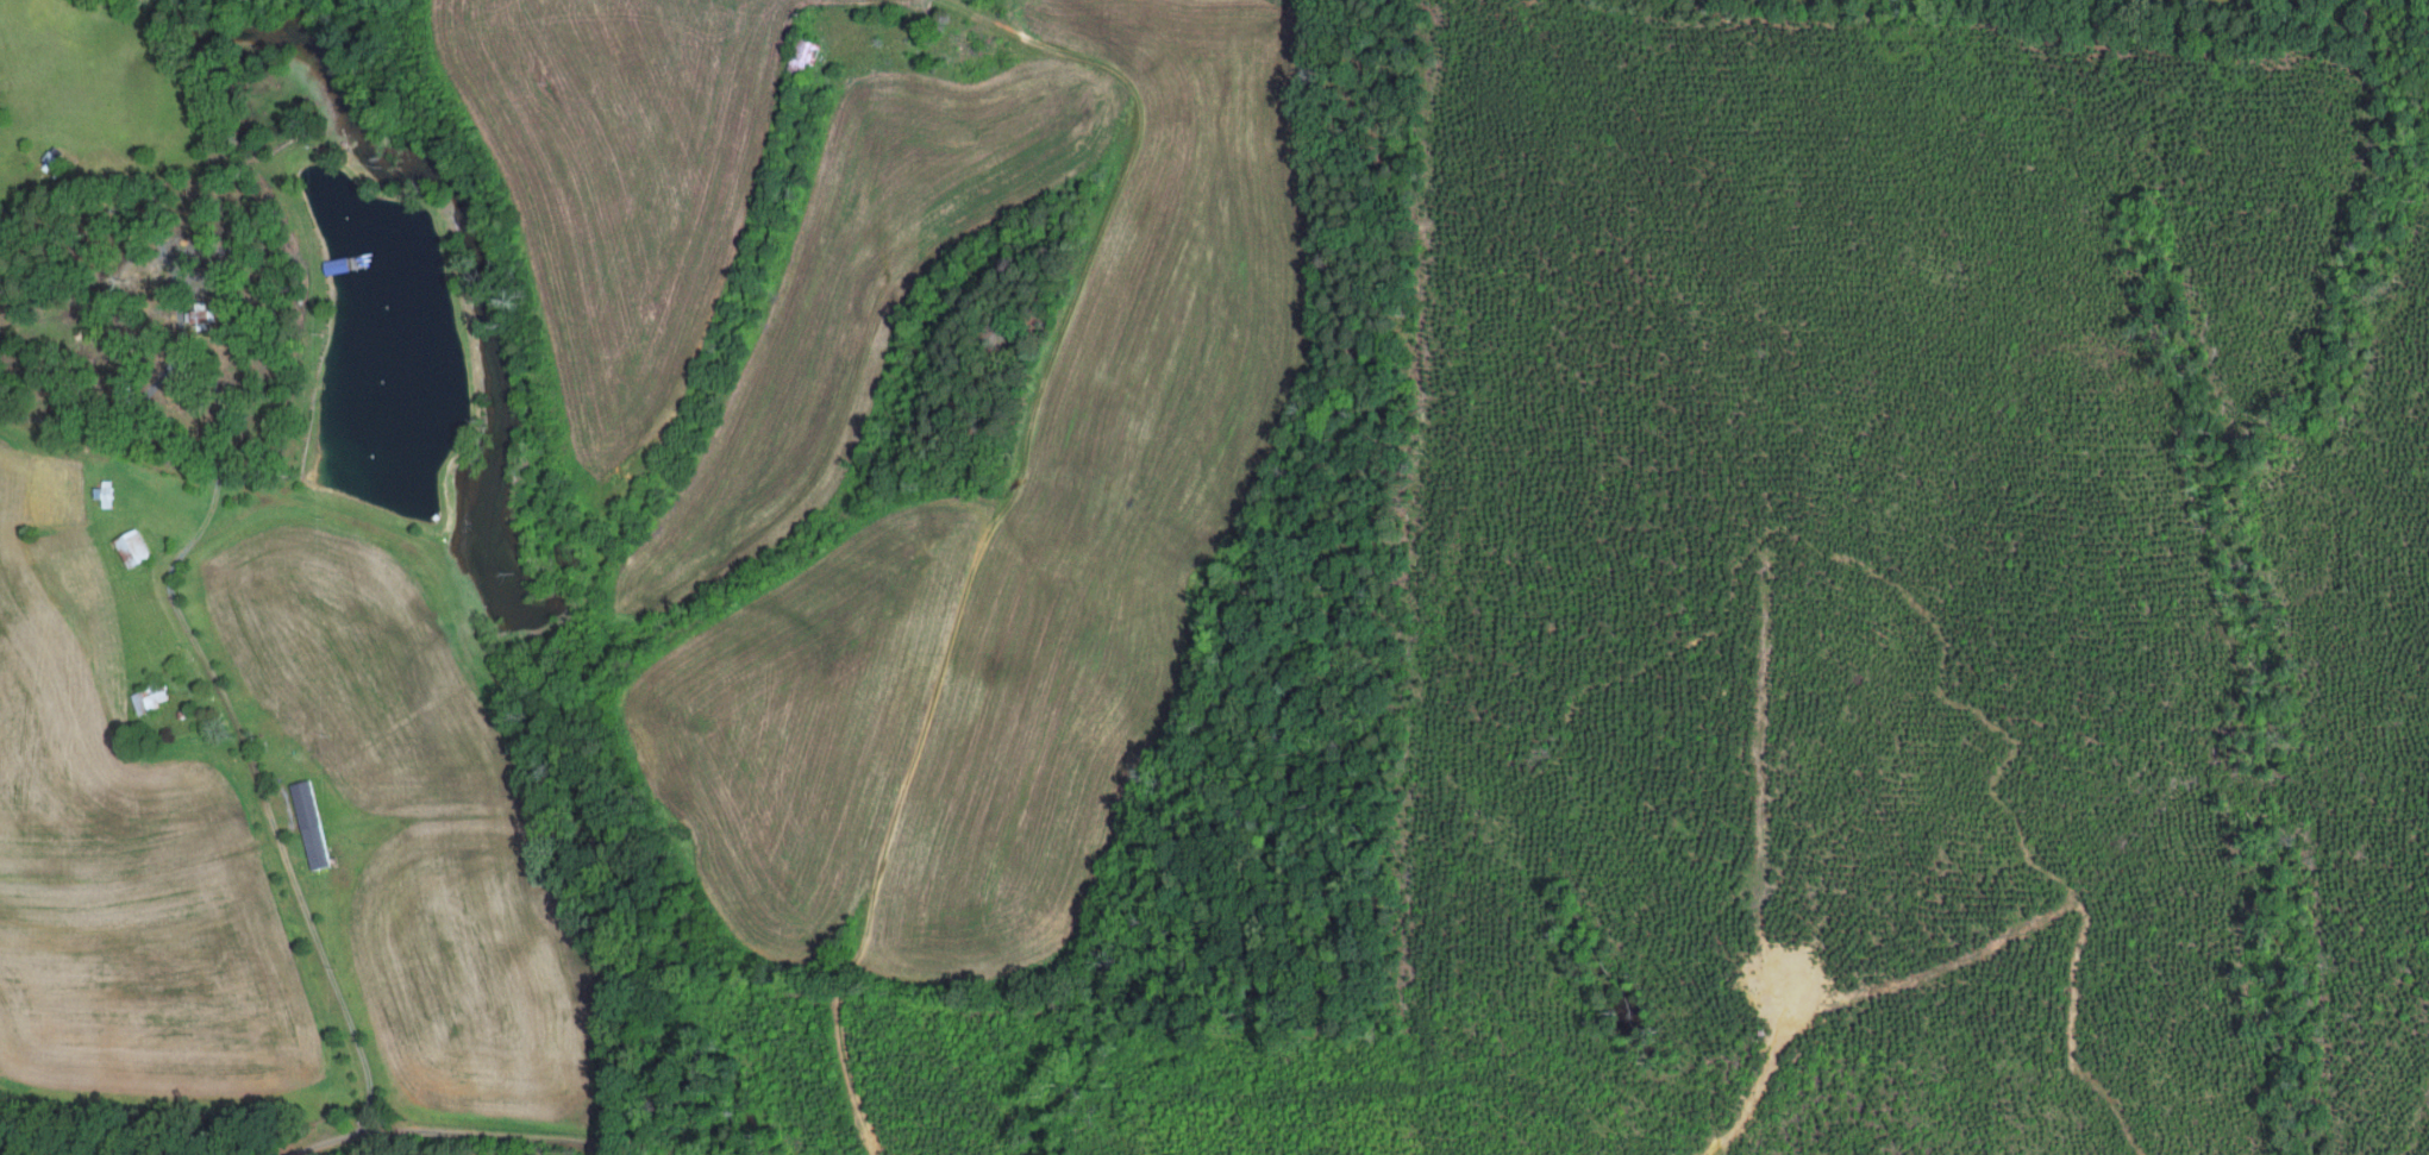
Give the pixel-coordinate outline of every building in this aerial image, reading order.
[(192,310),(184,310),(183,326),(213,327),(213,308),(203,307),(203,301),(193,300),(192,310)] [(91,498),(100,498),(100,507),(110,506),(109,480),(100,480),(100,486),(91,486),(91,498)] [(124,567),(149,558),(136,527),(112,537),(124,567)] [(136,715),(157,708),(155,702),(168,698),(163,683),(129,693),(136,715)] [(289,783),(308,869),(329,864),(309,778),(289,783)]
